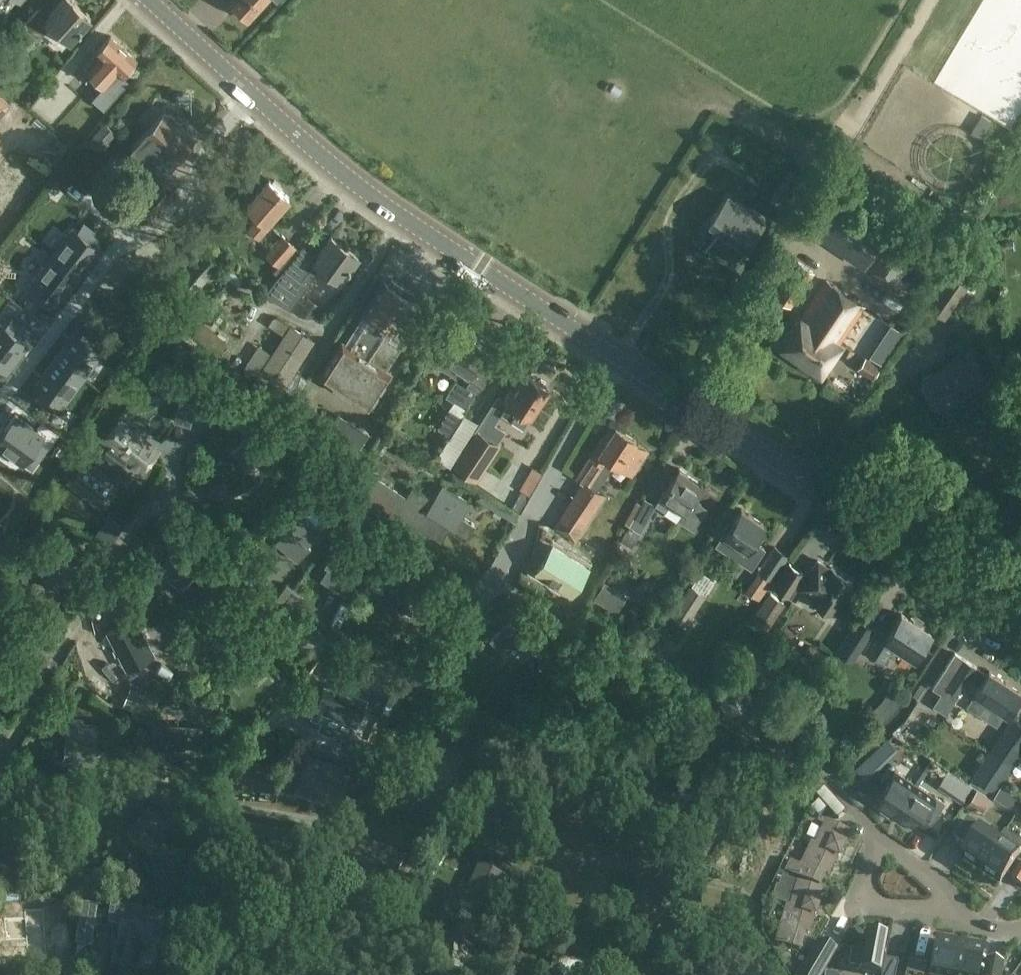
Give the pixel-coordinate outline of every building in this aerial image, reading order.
[(23,27),(38,40),(52,25),(70,41),(90,18),(70,0),(63,0),(49,16),(40,7),(23,27)] [(230,2),(240,11),(239,14),(244,18),(247,17),(250,20),(268,0),(231,0),(230,2)] [(26,36),(7,57),(16,65),(35,44),(26,36)] [(97,54),(85,69),(98,81),(100,79),(107,85),(93,101),(104,110),(117,95),(110,89),(136,60),(111,37),(96,54),(97,54)] [(11,105),(0,97),(0,118),(11,105)] [(161,175),(171,164),(194,139),(165,113),(132,149),(161,175)] [(105,123),(89,140),(100,151),(106,145),(108,148),(115,140),(119,143),(123,140),(105,123)] [(156,178),(152,183),(134,201),(134,202),(152,219),(174,195),(156,178)] [(269,182),(247,208),(259,219),(249,231),(259,239),(278,216),(277,214),(289,199),(280,191),(282,188),(275,182),(272,185),(269,182)] [(715,257),(718,259),(719,258),(732,267),(757,231),(764,220),(758,215),(728,195),(709,222),(720,230),(707,249),(716,256),(715,257)] [(832,202),(815,230),(867,261),(884,233),(832,202)] [(73,226),(52,253),(80,274),(100,247),(95,243),(101,235),(84,221),(77,230),(73,226)] [(923,245),(894,226),(867,265),(896,285),(923,245)] [(282,235),(265,255),(280,268),(296,248),(282,235)] [(316,257),(301,247),(264,294),(290,309),(321,265),(341,279),(358,255),(331,236),(316,257)] [(219,266),(209,257),(202,251),(178,278),(196,293),(219,266)] [(209,257),(219,266),(225,259),(215,251),(209,257)] [(37,283),(30,292),(48,305),(54,297),(60,301),(80,274),(52,253),(32,280),(37,283)] [(799,262),(775,296),(790,306),(813,272),(799,262)] [(950,273),(927,307),(945,320),(969,286),(950,273)] [(414,300),(406,295),(409,289),(392,279),(389,283),(387,282),(366,313),(347,342),(346,345),(342,342),(320,377),(368,409),(391,374),(385,371),(401,347),(387,339),(393,330),(394,331),(414,300)] [(835,351),(864,307),(827,282),(802,318),(783,346),(820,372),(835,351)] [(321,308),(308,299),(300,310),(315,319),(321,308)] [(0,322),(0,365),(7,370),(28,343),(22,338),(29,330),(12,317),(5,325),(0,322)] [(74,330),(55,358),(83,378),(102,351),(98,347),(104,339),(86,326),(80,335),(74,330)] [(288,406),(294,398),(306,380),(291,370),(311,340),(292,327),(274,355),(261,346),(246,369),(259,377),(255,384),(288,406)] [(444,333),(428,357),(442,366),(441,366),(457,377),(445,396),(453,402),(464,409),(487,373),(474,365),(484,348),(473,340),(475,337),(465,331),(462,334),(461,333),(456,341),(444,333)] [(855,354),(849,363),(873,380),(880,369),(866,359),(865,360),(855,354)] [(972,354),(922,381),(934,403),(956,392),(959,399),(988,384),(972,354)] [(40,389),(34,397),(52,410),(58,402),(63,405),(83,378),(55,358),(35,385),(40,389)] [(161,359),(148,398),(160,402),(165,388),(183,393),(174,420),(190,425),(204,380),(188,375),(190,368),(161,359)] [(493,426),(494,424),(500,414),(524,430),(550,389),(526,374),(515,392),(511,389),(504,401),(497,397),(483,420),(476,431),(486,437),(493,426)] [(15,464),(40,440),(16,415),(11,420),(3,412),(0,415),(0,448),(15,464)] [(106,435),(102,441),(141,473),(146,468),(147,469),(157,456),(156,455),(161,450),(121,417),(117,423),(115,422),(105,434),(106,435)] [(351,422),(341,438),(360,450),(369,434),(351,422)] [(595,450),(616,463),(633,474),(648,452),(635,444),(637,442),(616,429),(614,432),(609,429),(595,450)] [(259,430),(234,452),(242,461),(251,454),(266,470),(282,455),(259,430)] [(500,445),(497,443),(494,442),(486,437),(476,431),(454,467),(477,482),(500,445)] [(616,463),(595,450),(576,480),(582,483),(565,509),(568,511),(585,522),(587,523),(605,495),(598,490),(616,463)] [(69,478),(66,482),(100,510),(104,506),(105,506),(116,492),(115,492),(119,487),(84,458),(80,463),(68,477),(69,478)] [(455,530),(455,529),(468,537),(475,525),(463,517),(471,505),(442,487),(433,502),(412,489),(407,497),(365,469),(348,497),(390,524),(401,532),(408,521),(441,542),(450,527),(455,530)] [(679,469),(661,497),(684,511),(678,520),(693,530),(707,508),(693,499),(702,484),(679,469)] [(536,471),(529,487),(535,490),(543,475),(536,471)] [(308,543),(320,528),(297,509),(282,527),(285,529),(275,542),(298,561),(311,546),(308,543)] [(725,534),(716,547),(752,571),(766,551),(753,542),(764,525),(742,510),(732,524),(729,522),(722,532),(725,534)] [(797,540),(810,525),(801,517),(788,532),(797,540)] [(646,524),(634,518),(629,527),(641,533),(646,524)] [(177,545),(157,569),(167,578),(169,577),(182,589),(193,576),(199,581),(216,563),(206,554),(199,562),(183,549),(188,543),(176,532),(170,539),(177,545)] [(328,566),(321,578),(347,594),(356,578),(352,576),(362,559),(336,544),(324,564),(328,566)] [(789,556),(775,547),(759,571),(773,581),(789,556)] [(42,549),(41,569),(46,569),(45,588),(58,589),(58,582),(75,583),(75,578),(76,578),(77,563),(56,562),(56,550),(42,549)] [(790,567),(776,588),(795,601),(802,590),(813,598),(813,599),(831,611),(826,618),(837,626),(855,598),(848,593),(854,583),(833,569),(832,570),(819,562),(807,580),(802,576),(802,575),(790,567)] [(706,596),(704,595),(714,580),(701,571),(692,586),(690,584),(670,615),(677,619),(686,625),(706,596)] [(386,573),(369,598),(399,618),(416,593),(386,573)] [(624,600),(602,587),(594,599),(616,613),(624,600)] [(783,603),(770,594),(754,617),(767,626),(783,603)] [(547,602),(539,613),(556,625),(564,615),(547,602)] [(521,613),(491,641),(501,652),(508,644),(516,645),(525,654),(543,636),(521,613)] [(878,632),(866,651),(883,662),(895,644),(916,659),(932,635),(903,615),(888,639),(878,632)] [(836,652),(846,659),(852,663),(875,629),(858,619),(836,652)] [(135,623),(108,636),(124,669),(151,656),(135,623)] [(218,632),(212,637),(220,647),(227,641),(218,632)] [(826,656),(816,649),(810,658),(819,665),(826,656)] [(933,702),(954,716),(970,691),(1008,716),(1015,704),(1020,706),(1020,693),(989,672),(987,675),(962,658),(933,702)] [(728,673),(709,683),(726,714),(754,699),(733,661),(724,666),(728,673)] [(290,680),(278,692),(283,697),(295,685),(290,680)] [(368,700),(328,682),(314,714),(325,719),(329,709),(357,722),(368,700)] [(894,715),(904,699),(889,690),(881,701),(870,712),(883,724),(894,715)] [(158,702),(128,691),(122,706),(152,717),(158,702)] [(172,692),(162,709),(180,718),(188,700),(172,692)] [(99,722),(68,720),(64,762),(95,765),(99,722)] [(997,756),(1010,765),(1011,765),(1020,750),(1020,724),(1019,723),(997,756)] [(200,745),(201,742),(202,728),(169,726),(167,756),(182,757),(182,749),(203,751),(203,745),(200,745)] [(853,769),(865,781),(886,761),(875,749),(853,769)] [(989,751),(973,776),(981,781),(994,791),(1010,765),(997,756),(989,751)] [(310,762),(300,793),(336,805),(347,775),(310,762)] [(896,814),(917,784),(897,770),(876,801),(896,814)] [(971,788),(947,772),(940,783),(963,799),(971,788)] [(1018,811),(1020,807),(1020,795),(1004,783),(995,796),(1018,811)] [(916,828),(937,797),(917,784),(896,814),(916,828)] [(991,797),(978,789),(966,804),(980,814),(991,797)] [(840,807),(824,790),(817,797),(820,801),(811,809),(819,817),(828,809),(833,814),(840,807)] [(151,810),(126,838),(135,846),(145,835),(159,847),(173,830),(151,810)] [(790,860),(783,873),(821,886),(835,857),(837,858),(843,846),(841,845),(846,834),(825,823),(814,845),(811,844),(800,865),(790,860)] [(981,871),(1002,840),(1001,839),(982,826),(961,857),(981,871)] [(1001,839),(1002,840),(981,871),(1000,885),(1020,855),(1020,844),(1005,834),(1001,839)] [(372,836),(353,859),(371,874),(381,862),(395,874),(404,863),(372,836)] [(479,868),(464,901),(489,913),(500,889),(503,891),(507,881),(479,868)] [(1019,868),(1012,879),(1020,885),(1020,869),(1019,868)] [(89,883),(89,872),(77,871),(76,882),(89,883)] [(822,889),(800,882),(798,881),(790,907),(786,905),(776,941),(802,949),(807,932),(809,933),(814,914),(816,915),(821,902),(819,901),(822,889)] [(98,907),(83,905),(76,946),(91,948),(98,907)] [(150,946),(151,942),(160,944),(161,937),(164,916),(156,915),(157,912),(124,907),(123,909),(111,907),(108,925),(120,927),(114,965),(135,969),(140,944),(150,946)] [(28,918),(7,919),(8,941),(29,939),(30,957),(49,956),(47,917),(28,918)] [(899,961),(886,958),(890,938),(866,933),(859,971),(881,974),(897,974),(899,961)] [(837,950),(819,939),(798,974),(824,974),(837,950)] [(962,944),(938,939),(931,974),(956,974),(962,944)] [(466,946),(443,943),(439,974),(463,974),(466,946)] [(986,948),(962,944),(956,974),(980,974),(986,948)] [(558,974),(598,974),(600,969),(562,960),(558,974)] [(1003,963),(986,960),(983,974),(1001,974),(1003,963)] [(919,974),(921,966),(909,964),(907,972),(919,974)]
